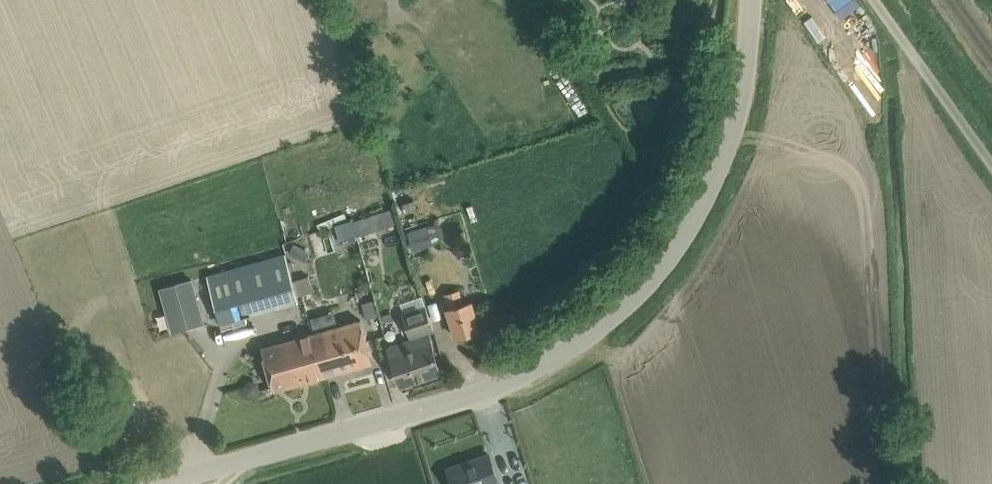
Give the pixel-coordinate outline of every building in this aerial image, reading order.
[(391,208),(368,215),(373,230),(396,223),(391,208)] [(354,219),(336,225),(342,243),(360,238),(354,219)] [(412,244),(445,237),(441,219),(408,227),(412,244)] [(312,250),(294,242),(290,252),(307,260),(312,250)] [(208,274),(222,321),(300,299),(299,294),(294,278),(287,252),(208,274)] [(310,274),(294,278),(299,294),(315,290),(310,274)] [(193,278),(161,287),(173,331),(206,321),(193,278)] [(456,330),(457,336),(472,331),(473,333),(478,331),(478,329),(481,328),(473,300),(481,298),(476,282),(426,298),(438,336),(456,330)] [(413,340),(391,347),(403,383),(441,370),(428,332),(435,329),(427,304),(403,312),(413,340)] [(362,319),(314,332),(326,374),(374,361),(362,319)] [(326,374),(314,332),(263,347),(275,388),(326,374)] [(251,379),(245,385),(247,393),(255,396),(262,390),(260,381),(251,379)] [(455,483),(496,483),(500,483),(490,453),(449,467),(455,483)]
